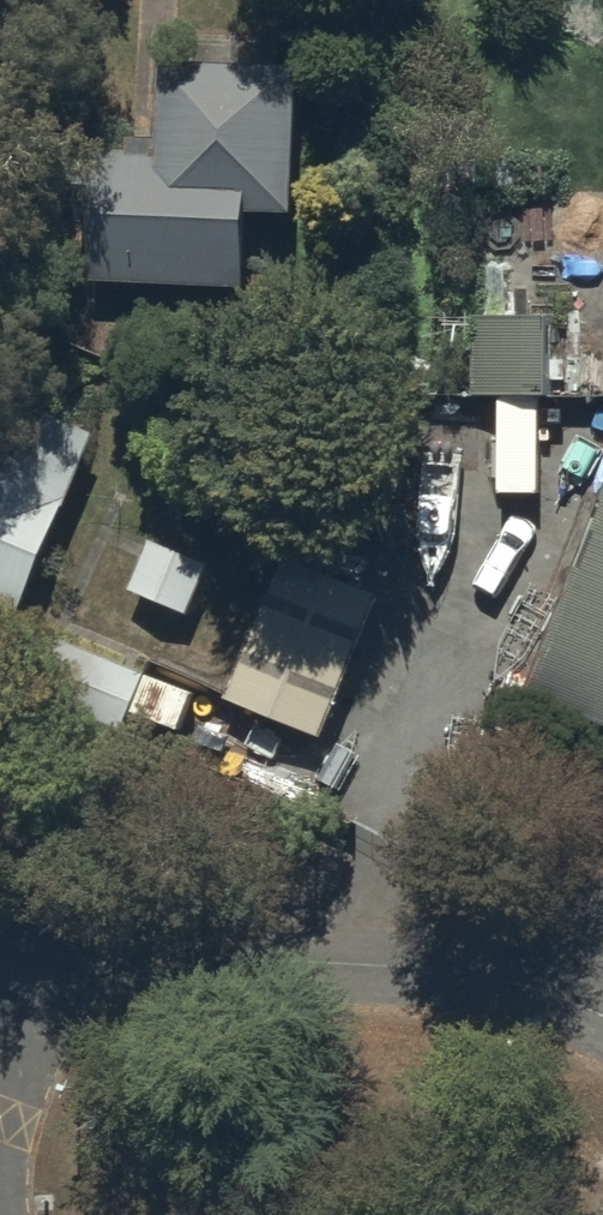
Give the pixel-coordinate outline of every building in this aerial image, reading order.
[(302,71),(164,64),(161,143),(120,141),(100,140),(93,283),(247,290),(250,214),(295,216),(302,71)] [(551,319),(476,318),(475,397),(550,398),(551,319)] [(22,617),(98,435),(7,398),(0,415),(0,608),(22,617)] [(523,709),(602,740),(602,506),(523,709)] [(210,567),(151,543),(144,559),(130,593),(189,617),(210,567)] [(230,691),(225,702),(323,741),(381,598),(351,586),(283,559),(230,691)] [(122,733),(146,676),(42,633),(18,691),(122,733)]
